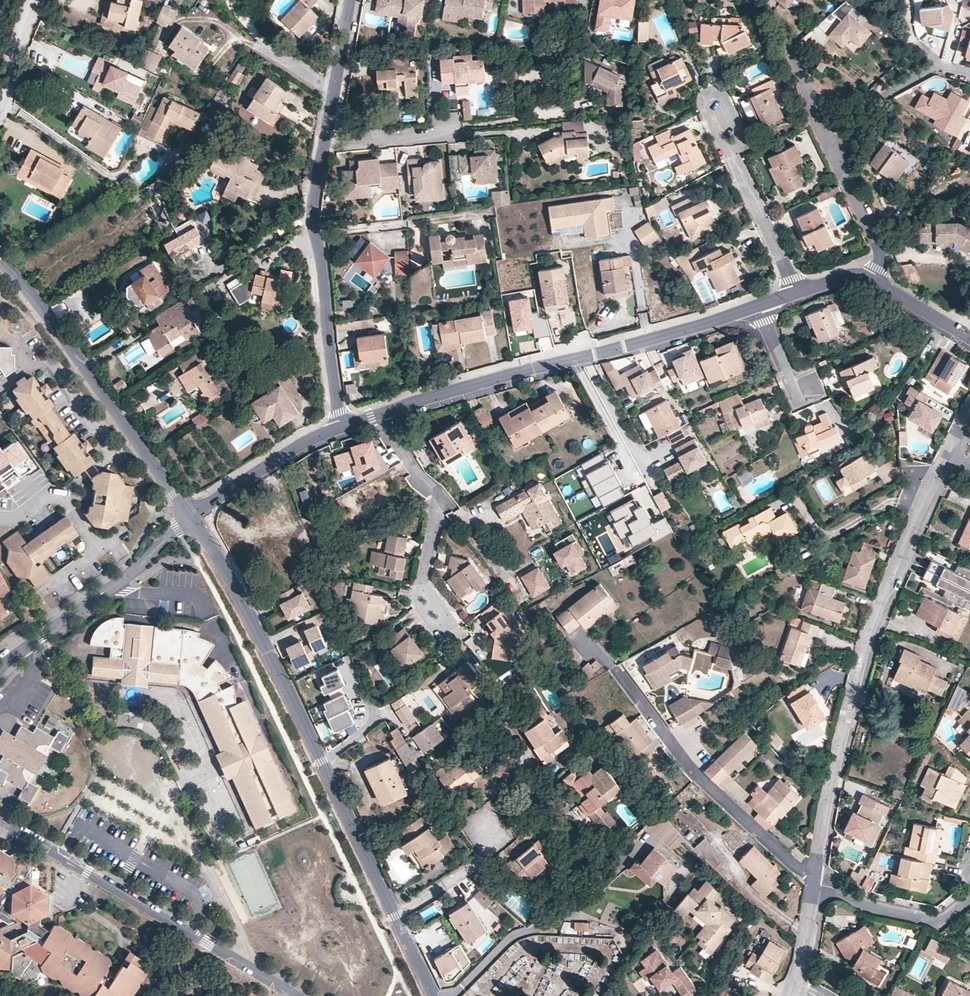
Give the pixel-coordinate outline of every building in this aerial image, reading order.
[(125,26),(126,22),(108,17),(112,2),(106,0),(101,24),(135,32),(136,29),(125,26)] [(136,29),(137,29),(143,0),(118,0),(117,2),(112,1),(112,2),(108,17),(126,22),(125,26),(136,29)] [(310,8),(318,0),(300,0),(281,20),(300,38),(320,17),(310,8)] [(424,0),(378,0),(377,6),(392,8),(391,14),(399,16),(397,28),(414,31),(417,15),(421,16),(424,0)] [(493,0),(445,0),(443,12),(464,16),(482,19),(484,11),(488,12),(488,9),(491,9),(493,0)] [(578,0),(523,0),(523,12),(524,13),(526,16),(538,15),(538,1),(546,1),(564,0),(564,4),(578,4),(578,0)] [(635,0),(600,0),(595,28),(608,31),(611,16),(631,19),(635,0)] [(547,15),(546,1),(538,1),(538,15),(547,15)] [(871,32),(849,13),(853,7),(845,1),(832,13),(842,21),(829,35),(843,47),(850,38),(860,46),(871,32)] [(170,24),(176,10),(164,5),(158,19),(168,23),(170,24)] [(951,22),(954,13),(950,5),(942,8),(941,6),(921,8),(923,25),(929,24),(951,22)] [(391,14),(392,8),(377,6),(376,12),(391,14)] [(464,18),(464,16),(443,12),(442,19),(460,22),(461,18),(464,18)] [(751,42),(739,18),(731,18),(730,25),(711,24),(702,23),(702,38),(714,39),(722,39),(728,53),(751,42)] [(648,42),(649,21),(639,21),(638,41),(648,42)] [(209,48),(200,42),(201,39),(182,27),(169,45),(176,50),(173,54),(195,69),(209,48)] [(413,37),(414,31),(397,28),(396,35),(413,37)] [(962,30),(960,39),(969,42),(965,54),(967,55),(969,55),(969,32),(962,30)] [(155,69),(162,56),(149,50),(143,64),(155,69)] [(485,80),(484,59),(472,60),(467,61),(466,55),(454,56),(454,58),(441,59),(442,82),(456,81),(457,94),(469,93),(469,81),(485,80)] [(692,79),(681,57),(676,59),(674,56),(670,58),(671,62),(666,65),(663,58),(648,65),(656,83),(651,85),(659,102),(676,93),(674,88),(672,84),(682,79),(684,83),(692,79)] [(94,86),(101,90),(104,83),(120,90),(117,97),(133,104),(132,105),(140,109),(145,98),(138,95),(141,87),(124,79),(127,72),(103,62),(105,59),(98,57),(92,71),(99,74),(94,85),(94,86)] [(418,85),(416,66),(409,67),(408,58),(388,60),(389,69),(377,70),(379,96),(398,94),(398,85),(397,79),(401,79),(405,79),(405,86),(418,85)] [(389,69),(388,60),(376,60),(377,70),(389,69)] [(622,86),(625,81),(619,78),(620,76),(585,60),(586,82),(592,82),(594,78),(611,86),(610,95),(608,94),(607,106),(622,106),(622,86)] [(822,71),(826,64),(820,60),(816,68),(822,71)] [(94,85),(99,74),(92,71),(87,81),(94,85)] [(144,80),(127,72),(124,79),(141,87),(144,80)] [(273,109),(286,90),(267,77),(259,90),(252,86),(247,94),(253,98),(248,106),(271,122),(278,112),(273,109)] [(611,86),(594,78),(592,82),(591,85),(608,93),(608,94),(610,95),(611,86)] [(684,83),(682,79),(672,84),(674,88),(684,83)] [(784,117),(772,91),(777,89),(772,79),(759,85),(762,91),(755,95),(741,102),(748,118),(755,115),(761,128),(784,117)] [(418,96),(418,85),(405,86),(406,97),(418,96)] [(762,91),(759,85),(752,89),(755,95),(762,91)] [(968,119),(961,115),(969,101),(951,91),(948,98),(944,106),(931,99),(922,94),(915,108),(936,119),(933,124),(958,137),(968,119)] [(948,98),(935,92),(931,99),(944,106),(948,98)] [(660,105),(678,96),(676,93),(659,102),(660,105)] [(176,122),(178,118),(195,126),(201,113),(165,96),(159,109),(151,106),(144,122),(151,126),(147,135),(160,141),(170,119),(176,122)] [(472,119),(470,101),(463,101),(464,119),(472,119)] [(122,128),(84,105),(72,124),(92,136),(87,145),(105,156),(122,128)] [(808,124),(806,117),(798,121),(800,128),(808,124)] [(195,126),(178,118),(176,122),(193,129),(195,126)] [(585,132),(583,120),(562,121),(563,131),(576,130),(576,132),(585,132)] [(642,131),(642,120),(631,120),(631,131),(642,131)] [(147,135),(151,126),(144,122),(138,134),(158,144),(160,141),(147,135)] [(655,161),(678,151),(684,163),(679,165),(683,173),(705,163),(696,144),(692,146),(688,138),(693,136),(689,128),(672,136),(669,130),(655,136),(658,143),(648,147),(655,161)] [(589,155),(587,131),(585,132),(576,132),(576,130),(563,131),(562,131),(562,135),(557,136),(554,136),(538,144),(547,162),(548,162),(563,154),(577,153),(577,156),(579,156),(588,156),(589,155)] [(696,144),(693,136),(688,138),(692,146),(696,144)] [(641,150),(638,141),(631,145),(635,161),(641,159),(639,150),(641,150)] [(184,154),(192,146),(188,142),(182,143),(178,148),(184,154)] [(803,184),(794,164),(802,160),(795,144),(768,157),(773,167),(773,168),(775,167),(777,171),(775,172),(781,185),(785,193),(803,184)] [(895,182),(909,162),(894,150),(884,144),(870,164),(895,182)] [(919,160),(898,145),(894,150),(909,162),(895,182),(900,186),(919,160)] [(65,167),(31,149),(20,170),(54,189),(51,193),(61,198),(71,179),(62,174),(65,167)] [(498,176),(496,153),(495,152),(495,150),(491,150),(490,149),(474,150),(475,155),(471,156),(470,156),(466,161),(463,157),(459,154),(449,155),(451,180),(461,179),(461,174),(470,173),(475,178),(477,178),(497,176),(498,176)] [(265,173),(257,169),(259,164),(250,160),(250,158),(249,157),(247,155),(244,155),(242,156),(240,160),(219,150),(212,166),(232,176),(230,180),(226,188),(239,193),(248,198),(249,197),(256,181),(260,183),(265,173)] [(577,156),(577,153),(563,154),(548,162),(550,165),(564,157),(577,156)] [(380,173),(379,164),(379,159),(359,160),(359,165),(355,170),(351,171),(344,171),(345,184),(356,194),(362,187),(365,188),(371,181),(380,181),(381,188),(387,188),(385,172),(380,173)] [(443,198),(440,161),(428,162),(425,164),(424,166),(420,166),(420,163),(420,159),(407,160),(410,195),(416,194),(432,193),(433,199),(443,198)] [(359,165),(359,160),(350,161),(351,171),(355,170),(359,165)] [(399,187),(397,163),(379,164),(380,173),(385,172),(387,188),(399,187)] [(232,176),(212,166),(210,170),(230,180),(232,176)] [(777,171),(775,167),(773,168),(773,167),(769,168),(778,186),(781,185),(775,172),(777,171)] [(54,189),(20,170),(17,175),(51,193),(54,189)] [(253,199),(260,183),(256,181),(249,197),(253,199)] [(372,195),(371,181),(365,188),(362,187),(356,194),(345,184),(346,198),(372,195)] [(640,194),(638,186),(629,187),(631,196),(634,195),(640,194)] [(819,202),(842,191),(839,186),(816,196),(819,202)] [(239,193),(226,188),(223,194),(236,200),(239,193)] [(510,198),(509,190),(491,191),(492,200),(510,198)] [(644,206),(640,194),(634,195),(637,208),(644,206)] [(657,211),(670,204),(665,196),(652,203),(657,211)] [(715,228),(710,216),(708,212),(712,210),(707,198),(695,204),(692,196),(672,206),(675,214),(679,212),(692,239),(715,228)] [(608,235),(605,214),(601,214),(601,211),(604,210),(614,209),(613,197),(549,206),(550,214),(557,212),(559,227),(584,224),(586,238),(608,235)] [(510,204),(510,198),(492,200),(493,206),(510,204)] [(657,213),(657,211),(652,203),(645,206),(648,217),(657,213)] [(834,243),(817,207),(795,218),(810,249),(816,246),(814,242),(820,239),(824,247),(834,243)] [(198,213),(200,221),(214,216),(212,209),(198,213)] [(559,227),(557,212),(550,214),(552,228),(559,227)] [(196,228),(191,219),(175,228),(180,237),(196,228)] [(659,237),(648,222),(635,231),(645,247),(659,237)] [(959,222),(936,223),(927,223),(919,232),(919,242),(937,242),(944,246),(949,240),(949,236),(954,235),(955,240),(955,244),(968,251),(969,248),(969,229),(959,222)] [(196,228),(180,237),(164,246),(172,259),(204,242),(196,228)] [(487,261),(484,234),(473,235),(474,238),(465,239),(465,236),(455,237),(454,235),(453,234),(451,233),(448,234),(447,236),(447,237),(447,239),(447,240),(441,241),(440,234),(429,235),(433,262),(443,261),(444,261),(442,249),(449,248),(448,246),(451,246),(453,252),(451,252),(452,258),(453,257),(453,259),(467,257),(468,263),(487,261)] [(387,261),(386,253),(370,241),(369,243),(361,237),(348,253),(356,260),(360,256),(361,266),(375,277),(387,261)] [(824,247),(820,239),(814,242),(816,246),(818,250),(824,247)] [(740,281),(733,266),(731,261),(735,259),(731,250),(723,254),(720,248),(702,257),(698,247),(674,259),(681,266),(693,261),(698,271),(706,267),(718,292),(740,281)] [(409,267),(408,250),(395,251),(395,268),(409,267)] [(627,289),(624,266),(631,265),(629,255),(600,260),(605,293),(614,291),(627,289)] [(468,263),(467,257),(453,259),(444,261),(443,261),(443,267),(468,263)] [(165,281),(161,275),(159,276),(155,269),(157,268),(153,261),(139,270),(142,276),(128,286),(128,295),(131,301),(140,305),(145,302),(151,310),(163,302),(160,297),(169,291),(163,282),(165,281)] [(698,271),(693,261),(681,266),(687,275),(691,281),(698,271)] [(920,280),(912,264),(898,266),(907,285),(908,285),(920,280)] [(569,301),(563,266),(539,270),(545,305),(560,302),(569,301)] [(409,274),(409,267),(395,268),(396,275),(409,274)] [(284,299),(288,281),(291,282),(293,271),(281,268),(279,279),(268,276),(260,275),(256,274),(254,281),(246,279),(244,281),(240,275),(227,284),(240,305),(252,297),(252,294),(254,291),(264,293),(262,299),(274,302),(276,297),(284,299)] [(628,295),(627,289),(614,291),(615,297),(628,295)] [(200,331),(185,309),(195,303),(190,295),(160,314),(165,322),(160,325),(147,333),(161,356),(175,347),(171,341),(168,336),(179,329),(182,333),(186,340),(200,331)] [(343,305),(354,303),(353,296),(342,298),(343,305)] [(281,312),(284,299),(276,297),(274,302),(262,299),(261,307),(281,312)] [(551,335),(546,319),(539,315),(538,311),(533,312),(531,297),(510,300),(516,335),(534,332),(534,338),(551,335)] [(839,332),(831,312),(836,309),(833,303),(826,306),(823,299),(807,305),(810,313),(808,314),(820,341),(839,332)] [(706,309),(720,304),(718,300),(705,307),(706,309)] [(556,309),(560,302),(545,305),(546,311),(556,309)] [(496,333),(492,310),(480,312),(481,315),(439,323),(443,343),(461,340),(462,342),(486,338),(485,335),(496,333)] [(165,322),(160,314),(155,317),(160,325),(165,322)] [(443,343),(439,323),(432,324),(437,352),(463,347),(462,342),(461,340),(443,343)] [(171,341),(182,333),(179,329),(168,336),(171,341)] [(389,363),(385,333),(357,337),(359,352),(361,362),(379,359),(380,364),(383,366),(385,365),(389,363)] [(221,346),(217,338),(209,343),(214,351),(221,346)] [(746,369),(734,341),(715,349),(717,353),(718,355),(731,350),(740,371),(746,369)] [(10,354),(10,347),(0,347),(0,375),(2,374),(4,376),(13,370),(13,354),(10,354)] [(704,376),(692,348),(671,358),(675,367),(668,370),(673,381),(681,378),(684,385),(704,376)] [(740,371),(731,350),(718,355),(717,353),(700,360),(710,382),(722,376),(723,379),(740,371)] [(963,373),(968,365),(943,350),(925,379),(935,385),(934,385),(948,394),(959,376),(961,372),(963,373)] [(355,369),(380,366),(380,364),(379,359),(361,362),(359,352),(353,353),(355,369)] [(201,362),(194,353),(191,355),(197,364),(201,362)] [(216,386),(201,362),(197,364),(191,355),(178,363),(184,372),(179,376),(189,392),(199,385),(204,392),(209,401),(221,393),(220,392),(216,386)] [(874,387),(868,371),(878,367),(873,357),(840,371),(844,380),(847,379),(850,387),(854,396),(874,387)] [(666,389),(655,369),(649,372),(648,369),(643,372),(639,364),(620,374),(625,385),(632,398),(655,386),(659,392),(666,389)] [(625,385),(620,374),(616,366),(606,371),(616,390),(625,385)] [(289,379),(284,370),(271,378),(277,387),(289,379)] [(62,431),(52,416),(54,414),(49,408),(52,405),(47,398),(44,400),(34,386),(37,384),(32,376),(26,380),(17,387),(12,391),(17,398),(20,395),(30,410),(27,412),(32,419),(37,416),(42,423),(37,427),(48,441),(52,438),(57,445),(53,448),(57,454),(61,452),(71,467),(68,469),(73,476),(94,462),(88,454),(88,455),(85,457),(75,443),(78,441),(78,440),(73,432),(69,435),(65,429),(62,431)] [(17,387),(26,380),(24,377),(15,383),(17,387)] [(127,386),(122,379),(114,384),(119,391),(127,386)] [(299,413),(292,401),(300,395),(289,379),(277,387),(246,406),(246,409),(254,421),(257,421),(262,418),(264,422),(274,416),(280,426),(286,422),(281,414),(285,412),(290,419),(299,413)] [(229,386),(225,380),(216,386),(220,392),(229,386)] [(44,394),(40,388),(37,384),(34,386),(44,400),(47,398),(44,394)] [(49,391),(45,384),(40,388),(44,394),(49,391)] [(924,403),(928,396),(911,386),(906,394),(909,395),(905,402),(914,408),(909,417),(932,431),(942,414),(924,403)] [(532,410),(559,395),(556,390),(529,405),(529,406),(532,410)] [(209,401),(204,392),(201,394),(206,403),(209,401)] [(771,423),(761,398),(744,405),(739,394),(719,402),(720,406),(730,430),(734,428),(735,430),(737,429),(753,422),(757,429),(771,423)] [(30,410),(20,395),(17,398),(15,399),(25,414),(27,412),(30,410)] [(570,415),(559,395),(532,410),(543,430),(570,415)] [(680,426),(666,400),(646,411),(654,427),(657,425),(658,428),(656,430),(660,437),(667,433),(679,427),(680,426)] [(700,415),(720,406),(719,402),(718,401),(698,411),(700,415)] [(512,417),(529,406),(529,405),(526,402),(509,412),(512,417)] [(491,420),(483,406),(474,411),(482,425),(491,420)] [(543,430),(532,410),(529,406),(512,417),(509,412),(500,417),(516,446),(543,430)] [(197,426),(214,416),(211,411),(206,414),(203,411),(192,418),(197,426)] [(290,419),(285,412),(281,414),(286,422),(290,419)] [(894,419),(891,412),(883,415),(887,423),(894,419)] [(818,446),(840,436),(835,426),(833,427),(827,413),(819,416),(822,422),(813,426),(811,424),(810,424),(808,423),(806,424),(805,426),(804,427),(805,429),(806,432),(803,434),(796,436),(800,445),(804,443),(809,454),(819,450),(818,446)] [(65,429),(54,414),(52,416),(62,431),(65,429)] [(42,423),(37,416),(32,419),(31,421),(36,428),(37,427),(42,423)] [(496,428),(491,420),(482,425),(487,434),(496,428)] [(478,442),(475,437),(471,440),(460,421),(430,438),(442,459),(462,447),(465,452),(476,446),(474,444),(478,442)] [(757,429),(753,422),(737,429),(740,436),(757,429)] [(684,436),(679,427),(667,433),(672,443),(684,436)] [(858,442),(853,433),(845,438),(850,446),(858,442)] [(391,470),(377,434),(330,452),(338,472),(355,466),(361,481),(391,470)] [(809,454),(804,443),(800,445),(799,445),(796,436),(794,437),(802,457),(809,454)] [(57,445),(52,438),(48,441),(46,442),(51,449),(53,448),(57,445)] [(706,462),(694,439),(675,449),(679,457),(682,455),(683,458),(681,461),(664,470),(670,481),(706,462)] [(85,451),(80,444),(78,441),(75,443),(85,457),(88,455),(85,451)] [(90,447),(85,441),(80,444),(85,451),(90,447)] [(9,463),(20,478),(32,469),(13,443),(2,451),(0,448),(0,470),(9,463)] [(445,464),(465,452),(462,447),(442,459),(445,464)] [(616,480),(600,449),(579,461),(585,474),(578,477),(588,496),(596,492),(602,504),(621,494),(614,481),(616,480)] [(71,467),(61,452),(57,454),(56,456),(66,471),(68,469),(71,467)] [(876,471),(866,454),(849,464),(847,460),(838,465),(844,476),(836,481),(841,490),(850,485),(850,486),(866,477),(876,471)] [(127,521),(133,487),(123,485),(117,476),(114,479),(102,477),(99,473),(91,479),(93,483),(92,489),(95,489),(92,507),(89,506),(89,512),(85,514),(91,524),(95,521),(106,523),(109,526),(118,520),(127,521)] [(853,491),(869,482),(866,477),(850,486),(853,491)] [(562,522),(539,483),(496,507),(504,521),(518,513),(516,510),(525,506),(537,527),(543,524),(546,522),(550,529),(562,522)] [(670,507),(662,491),(653,496),(662,511),(670,507)] [(629,501),(611,510),(615,519),(611,521),(619,539),(627,535),(630,542),(649,533),(652,540),(671,531),(663,514),(649,521),(640,501),(631,505),(629,501)] [(537,527),(525,506),(516,510),(518,513),(523,510),(533,529),(537,527)] [(797,531),(787,512),(776,518),(770,507),(749,519),(750,522),(741,527),(739,524),(724,532),(731,546),(746,538),(748,542),(766,533),(772,530),(774,532),(778,541),(797,531)] [(55,549),(69,538),(66,534),(74,529),(65,517),(57,522),(59,525),(45,535),(43,532),(29,542),(31,545),(24,550),(22,547),(26,544),(17,531),(2,542),(9,551),(7,561),(11,562),(19,572),(18,576),(28,578),(35,587),(49,576),(40,564),(37,566),(34,564),(42,559),(38,554),(52,544),(55,549)] [(964,531),(967,532),(962,543),(969,547),(969,517),(964,531)] [(45,535),(59,525),(57,522),(43,532),(45,535)] [(78,535),(74,529),(66,534),(69,538),(71,540),(78,535)] [(584,553),(573,533),(555,543),(559,549),(555,552),(560,562),(564,559),(566,563),(573,574),(586,566),(580,555),(584,553)] [(402,578),(406,557),(404,556),(400,556),(402,545),(406,546),(407,538),(389,534),(387,543),(391,544),(389,554),(385,553),(379,552),(377,565),(380,565),(378,574),(402,578)] [(864,587),(878,547),(864,542),(860,552),(854,549),(844,580),(864,587)] [(43,560),(56,551),(55,549),(52,544),(38,554),(42,559),(34,564),(37,566),(40,564),(44,561),(43,560)] [(627,566),(636,562),(632,555),(614,565),(619,573),(628,568),(627,566)] [(487,583),(471,562),(469,563),(470,559),(452,556),(449,568),(453,569),(460,570),(451,576),(448,579),(461,597),(467,592),(465,589),(473,583),(477,588),(478,589),(487,583)] [(797,567),(793,560),(784,565),(788,572),(797,567)] [(958,563),(954,571),(931,560),(923,577),(946,589),(942,597),(963,607),(967,599),(969,600),(969,569),(958,563)] [(19,572),(11,562),(7,561),(6,564),(15,576),(18,576),(19,572)] [(619,573),(614,565),(609,568),(614,576),(619,573)] [(788,572),(784,565),(775,570),(780,577),(788,572)] [(549,586),(539,567),(523,577),(534,595),(549,586)] [(0,572),(0,597),(10,590),(0,572)] [(819,590),(822,582),(811,579),(808,586),(819,590)] [(385,605),(387,596),(371,593),(373,585),(355,582),(352,598),(355,599),(353,607),(355,607),(353,620),(377,624),(378,617),(379,611),(381,611),(382,604),(385,605)] [(839,621),(845,602),(831,598),(835,587),(822,582),(819,590),(808,586),(800,608),(839,621)] [(469,594),(477,588),(473,583),(465,589),(467,592),(469,594)] [(601,615),(602,614),(599,611),(613,600),(600,583),(562,614),(557,617),(569,633),(581,623),(585,628),(601,615)] [(310,607),(302,592),(296,595),(293,587),(280,594),(284,601),(281,603),(289,618),(310,607)] [(953,633),(962,614),(924,596),(915,615),(938,626),(953,633)] [(353,607),(355,599),(352,598),(348,598),(346,605),(353,607)] [(603,616),(617,605),(613,600),(599,611),(602,614),(601,615),(603,616)] [(521,639),(523,638),(496,601),(481,613),(494,630),(492,631),(495,636),(493,650),(512,653),(519,654),(521,639)] [(845,623),(851,605),(845,602),(839,621),(845,623)] [(545,616),(542,610),(536,613),(539,619),(545,616)] [(327,644),(318,624),(326,620),(322,612),(306,620),(310,627),(311,630),(306,632),(311,643),(304,646),(302,643),(299,645),(298,643),(287,647),(296,666),(310,660),(310,659),(317,656),(314,650),(327,644)] [(957,641),(968,617),(962,614),(953,633),(938,626),(936,631),(957,641)] [(201,665),(214,645),(207,641),(198,637),(199,633),(188,630),(153,626),(152,633),(126,630),(126,624),(122,623),(123,618),(116,617),(113,618),(106,620),(104,622),(98,626),(95,629),(93,633),(91,638),(89,645),(110,647),(109,659),(93,657),(91,675),(121,678),(123,660),(149,662),(147,681),(178,684),(184,686),(190,690),(193,693),(220,752),(237,744),(249,770),(231,778),(254,829),(272,821),(266,809),(272,806),(289,798),(271,759),(267,761),(265,758),(270,755),(262,738),(257,740),(255,737),(260,734),(247,705),(235,704),(234,693),(232,685),(221,690),(214,693),(211,688),(218,684),(229,678),(225,671),(222,667),(215,660),(206,669),(201,675),(197,672),(201,665)] [(804,652),(810,634),(815,635),(818,625),(804,620),(800,630),(792,627),(781,658),(796,663),(800,650),(804,652)] [(152,633),(153,626),(126,624),(126,630),(152,633)] [(423,653),(404,628),(386,641),(381,634),(375,638),(387,654),(392,650),(405,667),(423,653)] [(733,669),(732,666),(728,647),(711,642),(708,652),(718,655),(715,664),(733,669)] [(690,668),(693,657),(681,653),(676,646),(644,664),(647,669),(643,671),(651,684),(668,674),(682,666),(690,668)] [(933,675),(937,668),(919,660),(921,656),(904,648),(903,650),(899,658),(899,660),(901,661),(893,678),(902,682),(904,679),(927,689),(928,688),(942,694),(947,681),(933,675)] [(511,660),(512,653),(493,650),(492,657),(511,660)] [(804,666),(808,653),(804,652),(800,650),(796,663),(804,666)] [(543,656),(540,651),(532,657),(535,663),(543,656)] [(601,665),(596,659),(591,664),(596,669),(601,665)] [(147,681),(149,662),(123,660),(121,678),(120,685),(147,687),(147,681)] [(470,688),(481,679),(468,661),(456,671),(458,674),(449,681),(447,678),(440,683),(448,694),(444,697),(451,706),(451,707),(459,701),(472,691),(470,688)] [(589,675),(596,669),(591,664),(588,661),(582,667),(589,675)] [(201,675),(206,669),(201,665),(197,672),(201,675)] [(345,684),(338,668),(322,676),(325,683),(321,685),(325,694),(328,692),(332,699),(344,693),(341,686),(345,684)] [(449,681),(458,674),(456,671),(447,678),(449,681)] [(654,689),(671,679),(668,674),(651,684),(654,689)] [(927,689),(904,679),(902,682),(926,692),(927,689)] [(221,690),(218,684),(211,688),(214,693),(221,690)] [(826,717),(811,692),(810,691),(809,692),(804,684),(787,694),(807,728),(826,717)] [(962,699),(966,690),(957,685),(953,695),(962,699)] [(353,706),(349,699),(347,700),(344,693),(332,699),(324,702),(327,708),(324,709),(328,717),(353,706)] [(956,712),(962,699),(953,695),(947,707),(954,711),(956,712)] [(689,699),(687,696),(669,706),(671,709),(689,699)] [(698,714),(714,703),(689,699),(671,709),(680,724),(698,714)] [(454,715),(464,707),(459,701),(451,707),(451,706),(449,708),(454,715)] [(568,739),(561,729),(559,730),(548,714),(547,715),(540,704),(525,714),(532,725),(525,730),(533,741),(536,746),(534,747),(545,763),(555,757),(551,750),(568,739)] [(354,722),(351,715),(356,713),(353,706),(328,717),(335,731),(354,722)] [(952,715),(954,711),(947,707),(945,712),(952,715)] [(968,709),(958,721),(969,732),(969,711),(968,709)] [(647,745),(630,722),(623,713),(611,722),(617,731),(615,733),(636,763),(654,750),(649,743),(647,745)] [(52,729),(56,721),(49,717),(44,725),(52,729)] [(653,740),(636,717),(630,722),(647,745),(649,743),(653,740)] [(617,731),(611,722),(604,727),(611,736),(615,733),(617,731)] [(443,739),(434,726),(432,723),(413,736),(424,752),(443,739)] [(781,739),(771,728),(769,730),(763,723),(758,728),(773,746),(781,739)] [(68,736),(58,730),(54,737),(36,727),(32,733),(21,726),(14,737),(8,734),(0,748),(0,753),(3,755),(0,760),(0,787),(5,779),(22,790),(18,797),(28,803),(38,787),(26,780),(24,777),(22,773),(22,770),(23,767),(34,749),(38,746),(43,745),(46,745),(59,753),(68,736)] [(405,741),(397,728),(391,731),(395,738),(391,740),(396,748),(405,741)] [(8,734),(2,730),(0,734),(0,748),(8,734)] [(751,751),(757,745),(746,732),(716,761),(728,773),(734,767),(740,761),(744,758),(751,751)] [(960,745),(969,754),(969,733),(960,745)] [(420,767),(405,741),(396,748),(411,773),(420,767)] [(249,770),(237,744),(220,752),(214,755),(226,780),(231,778),(249,770)] [(35,774),(46,756),(34,749),(23,767),(35,774)] [(755,756),(751,751),(744,758),(748,762),(755,756)] [(918,783),(931,754),(926,752),(912,780),(918,783)] [(473,778),(483,771),(477,762),(472,765),(467,757),(463,760),(459,754),(456,757),(460,762),(447,772),(443,767),(437,772),(440,775),(438,776),(443,784),(440,786),(446,793),(449,791),(452,795),(459,789),(473,778)] [(406,792),(390,757),(366,768),(382,803),(406,792)] [(447,772),(460,762),(456,757),(443,767),(447,772)] [(733,778),(728,773),(716,761),(713,758),(711,761),(713,763),(704,772),(722,788),(733,778)] [(744,766),(740,761),(734,767),(738,772),(744,766)] [(512,779),(508,763),(500,765),(494,764),(491,775),(512,780),(512,779)] [(599,805),(621,787),(603,765),(593,774),(588,769),(578,778),(573,771),(563,779),(569,786),(572,784),(582,795),(585,793),(588,796),(585,798),(582,801),(583,802),(591,811),(589,813),(605,833),(615,825),(604,812),(599,805)] [(949,804),(960,781),(964,783),(967,776),(955,767),(950,765),(945,774),(929,766),(921,785),(926,787),(921,797),(931,801),(933,797),(949,804)] [(461,792),(475,781),(473,778),(459,789),(461,792)] [(799,796),(780,779),(768,793),(759,785),(751,794),(755,797),(749,804),(759,812),(772,824),(779,815),(786,807),(788,809),(799,796)] [(954,807),(966,784),(964,783),(960,781),(949,804),(954,807)] [(901,798),(903,792),(895,789),(893,795),(901,798)] [(879,824),(883,814),(885,815),(889,806),(863,794),(859,803),(861,804),(857,813),(862,816),(859,822),(852,819),(847,830),(844,837),(854,841),(856,835),(866,839),(864,843),(872,846),(882,825),(879,824)] [(295,810),(289,798),(272,806),(278,818),(295,810)] [(591,811),(583,802),(579,805),(587,814),(589,813),(591,811)] [(781,817),(788,809),(786,807),(779,815),(781,817)] [(618,823),(607,810),(604,812),(615,825),(618,823)] [(772,824),(759,812),(754,818),(767,830),(772,824)] [(859,822),(862,816),(857,813),(854,812),(845,830),(847,830),(852,819),(859,822)] [(454,846),(447,834),(439,840),(422,815),(402,829),(409,840),(402,844),(408,853),(413,850),(416,848),(422,857),(425,855),(431,864),(444,856),(443,854),(454,846)] [(895,828),(899,820),(894,817),(890,825),(895,828)] [(932,854),(937,827),(914,823),(909,847),(906,847),(904,857),(932,862),(934,863),(936,855),(932,854)] [(936,855),(942,828),(937,827),(932,854),(936,855)] [(864,843),(866,839),(856,835),(854,841),(863,846),(864,843)] [(558,861),(539,839),(534,843),(524,851),(512,861),(511,859),(505,864),(516,878),(519,876),(525,884),(533,877),(532,876),(540,870),(549,862),(552,866),(558,861)] [(524,851),(534,843),(533,841),(522,850),(524,851)] [(780,872),(753,846),(740,859),(759,877),(752,884),(764,897),(773,888),(768,883),(774,878),(780,872)] [(678,866),(654,847),(640,864),(636,860),(630,868),(640,876),(646,869),(657,878),(664,884),(678,866)] [(431,864),(425,855),(422,857),(416,848),(413,850),(425,868),(431,864)] [(8,925),(0,929),(0,968),(7,969),(8,954),(21,947),(23,951),(12,956),(11,974),(26,984),(37,978),(37,973),(42,971),(53,979),(58,979),(61,984),(72,991),(77,992),(79,995),(118,995),(119,995),(131,995),(138,986),(138,981),(143,979),(146,974),(136,967),(141,960),(129,952),(120,965),(121,965),(115,974),(106,968),(110,962),(108,957),(97,950),(91,950),(89,945),(78,937),(73,937),(70,933),(59,925),(53,925),(49,932),(38,925),(38,918),(45,915),(46,895),(29,884),(30,879),(38,879),(38,872),(30,871),(30,866),(14,855),(10,857),(0,851),(0,920),(8,925)] [(873,870),(882,852),(878,851),(870,868),(873,870)] [(926,891),(932,862),(904,857),(901,856),(898,875),(896,885),(926,891)] [(543,874),(552,866),(549,862),(540,870),(543,874)] [(867,876),(870,868),(866,867),(865,869),(861,867),(858,873),(853,870),(849,878),(861,885),(867,876)] [(657,878),(646,869),(640,876),(652,885),(657,878)] [(896,885),(898,875),(892,873),(889,884),(896,885)] [(869,890),(875,880),(867,876),(861,885),(869,890)] [(483,889),(488,884),(480,877),(475,882),(481,887),(483,889)] [(773,888),(778,883),(774,878),(768,883),(773,888)] [(712,901),(720,891),(706,880),(699,890),(695,887),(689,894),(688,893),(675,908),(683,915),(689,908),(696,913),(699,909),(711,918),(720,907),(712,901)] [(486,908),(494,899),(483,889),(481,887),(474,895),(486,908)] [(52,917),(54,893),(53,891),(46,895),(45,915),(52,918),(52,917)] [(486,929),(468,900),(450,911),(454,918),(452,920),(457,928),(460,927),(468,940),(486,929)] [(713,949),(731,927),(729,926),(736,918),(721,906),(720,907),(711,918),(707,923),(697,935),(701,938),(713,949)] [(711,918),(699,909),(696,913),(707,923),(711,918)] [(855,933),(865,927),(864,925),(854,931),(855,933)] [(862,945),(865,943),(867,946),(874,942),(865,927),(855,933),(854,931),(836,942),(848,960),(852,958),(855,962),(853,965),(870,975),(868,979),(879,985),(886,973),(876,968),(881,959),(865,949),(862,945)] [(713,949),(701,938),(697,942),(711,954),(714,949),(713,949)] [(941,943),(931,938),(925,950),(930,953),(934,945),(939,947),(941,943)] [(767,981),(786,950),(769,940),(760,956),(753,952),(745,964),(752,968),(755,963),(761,966),(756,974),(767,981)] [(951,954),(943,949),(945,945),(941,943),(939,947),(934,945),(930,953),(946,962),(951,954)] [(470,961),(460,945),(452,950),(451,948),(435,958),(446,981),(453,980),(470,961)] [(680,965),(672,971),(656,949),(641,959),(646,966),(639,971),(646,980),(651,976),(660,989),(672,980),(682,995),(681,995),(692,995),(696,988),(680,965)] [(756,974),(761,966),(755,963),(752,968),(750,971),(756,974)] [(870,975),(853,965),(851,969),(868,979),(870,975)] [(949,980),(941,995),(942,995),(969,995),(969,990),(949,980)] [(734,987),(723,983),(718,995),(731,995),(734,987)] [(895,986),(890,995),(915,995),(895,986)]
